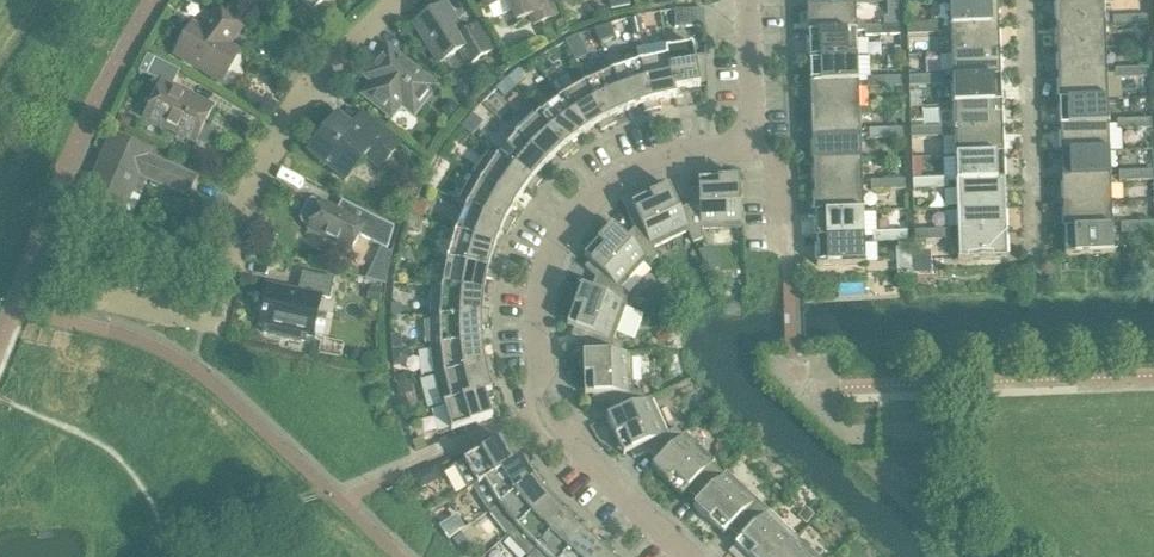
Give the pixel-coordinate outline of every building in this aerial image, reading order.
[(301,4),(304,1),(314,11),(326,0),(296,0),(301,4)] [(485,8),(506,0),(482,0),(485,8)] [(516,22),(530,16),(533,25),(555,16),(549,0),(507,0),(516,22)] [(611,10),(629,6),(628,0),(609,0),(611,10)] [(998,27),(997,0),(948,2),(948,4),(949,4),(950,29),(998,27)] [(1103,0),(1054,0),(1055,25),(1104,23),(1103,0)] [(463,34),(444,4),(413,23),(439,64),(449,57),(456,68),(465,62),(468,66),(493,50),(477,25),(463,34)] [(856,22),(855,7),(856,7),(856,5),(806,7),(808,34),(856,32),(865,32),(865,37),(882,36),(881,26),(865,27),(865,22),(856,22)] [(236,50),(225,43),(229,36),(233,39),(241,28),(216,9),(201,29),(193,25),(174,55),(218,81),(236,50)] [(704,27),(703,10),(674,11),(675,28),(704,27)] [(1147,26),(1147,16),(1129,17),(1130,27),(1147,26)] [(1130,27),(1129,17),(1112,17),(1113,28),(1130,27)] [(1105,48),(1104,23),(1055,25),(1056,50),(1105,48)] [(941,34),(941,24),(923,25),(924,35),(941,34)] [(924,35),(923,25),(906,25),(907,35),(924,35)] [(899,36),(899,26),(881,26),(882,36),(899,36)] [(999,52),(998,27),(950,29),(951,54),(999,52)] [(857,58),(856,32),(808,34),(808,60),(857,58)] [(699,87),(692,45),(664,50),(665,57),(673,99),(682,97),(681,89),(699,87)] [(437,87),(428,79),(387,46),(376,60),(362,77),(370,84),(361,95),(391,119),(397,112),(406,111),(413,116),(431,95),(437,87)] [(1106,74),(1105,48),(1056,50),(1057,76),(1106,74)] [(1000,78),(999,52),(951,54),(952,80),(1000,78)] [(673,99),(665,57),(638,63),(652,111),(660,109),(658,101),(673,99)] [(204,126),(213,107),(172,87),(180,71),(154,58),(146,75),(161,83),(144,118),(195,143),(196,141),(204,145),(207,146),(211,145),(214,143),(216,139),(216,135),(214,132),(212,129),(204,126)] [(858,84),(857,58),(808,60),(809,85),(858,84)] [(652,111),(638,63),(611,71),(627,111),(641,106),(644,113),(652,111)] [(1132,78),(1131,68),(1114,69),(1115,79),(1132,78)] [(1149,78),(1149,68),(1131,68),(1132,78),(1149,78)] [(627,111),(611,71),(585,84),(608,128),(616,124),(613,117),(627,111)] [(1107,100),(1106,74),(1057,76),(1058,102),(1107,100)] [(943,85),(943,75),(925,76),(926,86),(943,85)] [(926,86),(925,76),(908,77),(909,87),(926,86)] [(901,87),(901,77),(883,78),(884,88),(901,87)] [(884,88),(883,78),(866,78),(867,88),(884,88)] [(1001,104),(1000,78),(952,80),(953,106),(1001,104)] [(608,128),(585,84),(560,98),(584,134),(597,125),(601,132),(608,128)] [(859,109),(858,84),(809,85),(810,111),(859,109)] [(584,134),(560,98),(537,116),(569,154),(576,148),(571,142),(584,134)] [(1108,126),(1107,100),(1058,102),(1059,127),(1108,126)] [(1002,130),(1001,104),(953,106),(953,131),(1002,130)] [(860,135),(859,109),(810,111),(811,137),(860,135)] [(379,169),(399,144),(369,120),(359,132),(337,114),(307,152),(345,181),(364,157),(379,169)] [(569,154),(537,116),(519,132),(549,162),(557,154),(562,160),(569,154)] [(1151,129),(1151,119),(1133,120),(1134,130),(1151,129)] [(1134,130),(1133,120),(1116,120),(1117,130),(1134,130)] [(1109,151),(1108,126),(1059,127),(1060,153),(1109,151)] [(928,137),(927,127),(910,128),(911,138),(928,137)] [(945,137),(945,127),(927,127),(928,137),(945,137)] [(903,138),(903,128),(885,129),(886,139),(903,138)] [(886,139),(885,129),(868,130),(869,140),(886,139)] [(1003,155),(1002,130),(953,131),(954,157),(1003,155)] [(549,162),(519,132),(515,135),(499,154),(538,185),(546,176),(541,170),(549,162)] [(196,177),(147,157),(149,152),(110,135),(84,196),(123,213),(133,191),(141,194),(147,180),(187,197),(196,177)] [(861,161),(860,135),(811,137),(812,162),(861,161)] [(538,185),(499,154),(497,156),(489,151),(471,176),(516,203),(524,190),(531,195),(536,188),(538,185)] [(1110,177),(1109,151),(1060,153),(1061,179),(1110,177)] [(1004,181),(1003,155),(954,157),(955,183),(1004,181)] [(862,186),(861,161),(812,162),(813,188),(862,186)] [(1135,181),(1135,171),(1118,172),(1119,182),(1135,181)] [(1153,181),(1152,171),(1135,171),(1135,181),(1153,181)] [(516,203),(471,176),(457,202),(466,206),(511,228),(515,220),(508,216),(516,203)] [(1111,203),(1110,177),(1061,179),(1062,205),(1111,203)] [(946,188),(946,178),(929,179),(929,189),(946,188)] [(929,189),(929,179),(912,180),(912,190),(929,189)] [(687,233),(692,244),(702,239),(702,230),(740,228),(739,180),(698,181),(698,189),(690,189),(691,205),(679,210),(687,233)] [(887,191),(887,180),(870,181),(871,191),(887,191)] [(905,190),(904,180),(887,180),(887,191),(905,190)] [(1005,207),(1004,181),(955,183),(956,209),(1005,207)] [(863,212),(862,186),(813,188),(814,214),(863,212)] [(687,233),(679,210),(668,188),(650,196),(647,189),(621,201),(634,229),(624,239),(646,261),(650,265),(657,257),(653,248),(687,233)] [(393,228),(345,204),(341,212),(321,202),(321,203),(312,199),(308,202),(301,215),(301,222),(309,226),(307,230),(350,252),(358,236),(386,250),(388,245),(393,228)] [(1112,229),(1111,203),(1062,205),(1063,230),(1112,229)] [(507,236),(511,228),(466,206),(463,212),(459,222),(455,233),(495,247),(500,233),(507,236)] [(1006,233),(1005,207),(956,209),(957,234),(1006,233)] [(864,238),(863,212),(814,214),(815,240),(864,238)] [(1137,223),(1137,233),(1153,232),(1153,222),(1137,223)] [(1137,233),(1137,223),(1120,223),(1120,233),(1137,233)] [(646,261),(624,239),(611,227),(584,257),(589,262),(584,268),(595,278),(590,291),(624,304),(628,295),(621,289),(646,261)] [(1113,254),(1112,229),(1063,230),(1064,257),(1114,255),(1114,254),(1113,254)] [(949,240),(948,230),(931,231),(931,240),(949,240)] [(931,240),(931,231),(914,231),(914,241),(931,240)] [(889,242),(889,232),(872,233),(873,243),(889,242)] [(907,242),(906,232),(889,232),(889,242),(907,242)] [(490,262),(495,247),(455,233),(451,244),(448,255),(447,260),(495,272),(497,264),(490,262)] [(1007,259),(1006,243),(1006,233),(957,234),(958,260),(957,260),(957,261),(1007,259)] [(865,263),(864,238),(815,240),(816,266),(866,265),(866,263),(865,263)] [(493,281),(495,272),(447,260),(445,266),(443,278),(441,289),(483,295),(485,279),(493,281)] [(268,286),(259,326),(267,328),(265,334),(303,342),(304,336),(312,337),(320,298),(330,300),(334,279),(301,272),(297,292),(268,286)] [(441,289),(431,288),(429,317),(488,319),(489,311),(481,310),(483,295),(441,289)] [(624,304),(590,291),(581,288),(567,326),(574,329),(571,336),(585,341),(586,355),(622,354),(622,344),(613,341),(626,305),(624,304)] [(482,343),(481,328),(488,327),(488,319),(439,318),(429,317),(429,347),(482,343)] [(492,366),(491,357),(483,358),(482,343),(429,347),(434,377),(492,366)] [(622,354),(586,355),(583,355),(583,379),(584,396),(592,396),(592,403),(607,403),(613,415),(646,400),(642,391),(633,392),(631,353),(622,354)] [(491,391),(487,376),(494,374),(492,366),(434,377),(440,404),(491,391)] [(491,419),(487,401),(493,399),(491,391),(440,404),(441,406),(443,405),(451,431),(491,419)] [(667,433),(650,398),(646,400),(613,415),(606,418),(623,456),(630,452),(633,459),(647,453),(658,462),(682,436),(675,429),(667,433)] [(712,464),(714,461),(698,446),(684,434),(682,436),(658,462),(651,469),(681,497),(686,491),(696,500),(721,473),(712,464)] [(516,453),(510,457),(501,441),(453,467),(466,491),(473,487),(520,461),(516,453)] [(488,513),(539,477),(534,470),(528,474),(520,461),(473,487),(488,513)] [(766,509),(724,470),(721,473),(696,500),(698,502),(693,508),(723,536),(728,530),(738,539),(766,509)] [(507,536),(548,500),(538,489),(544,484),(539,477),(488,513),(507,536)] [(570,513),(564,507),(558,512),(548,500),(507,536),(527,556),(530,556),(537,550),(536,549),(570,513)] [(797,538),(766,509),(738,539),(740,541),(728,553),(733,556),(779,556),(797,538)] [(583,536),(571,524),(576,519),(570,513),(536,549),(537,550),(530,556),(564,556),(583,536)] [(607,548),(601,542),(596,548),(583,536),(564,556),(599,556),(607,548)] [(797,538),(779,556),(817,556),(797,538)] [(614,554),(607,548),(599,556),(611,556),(614,554)]
